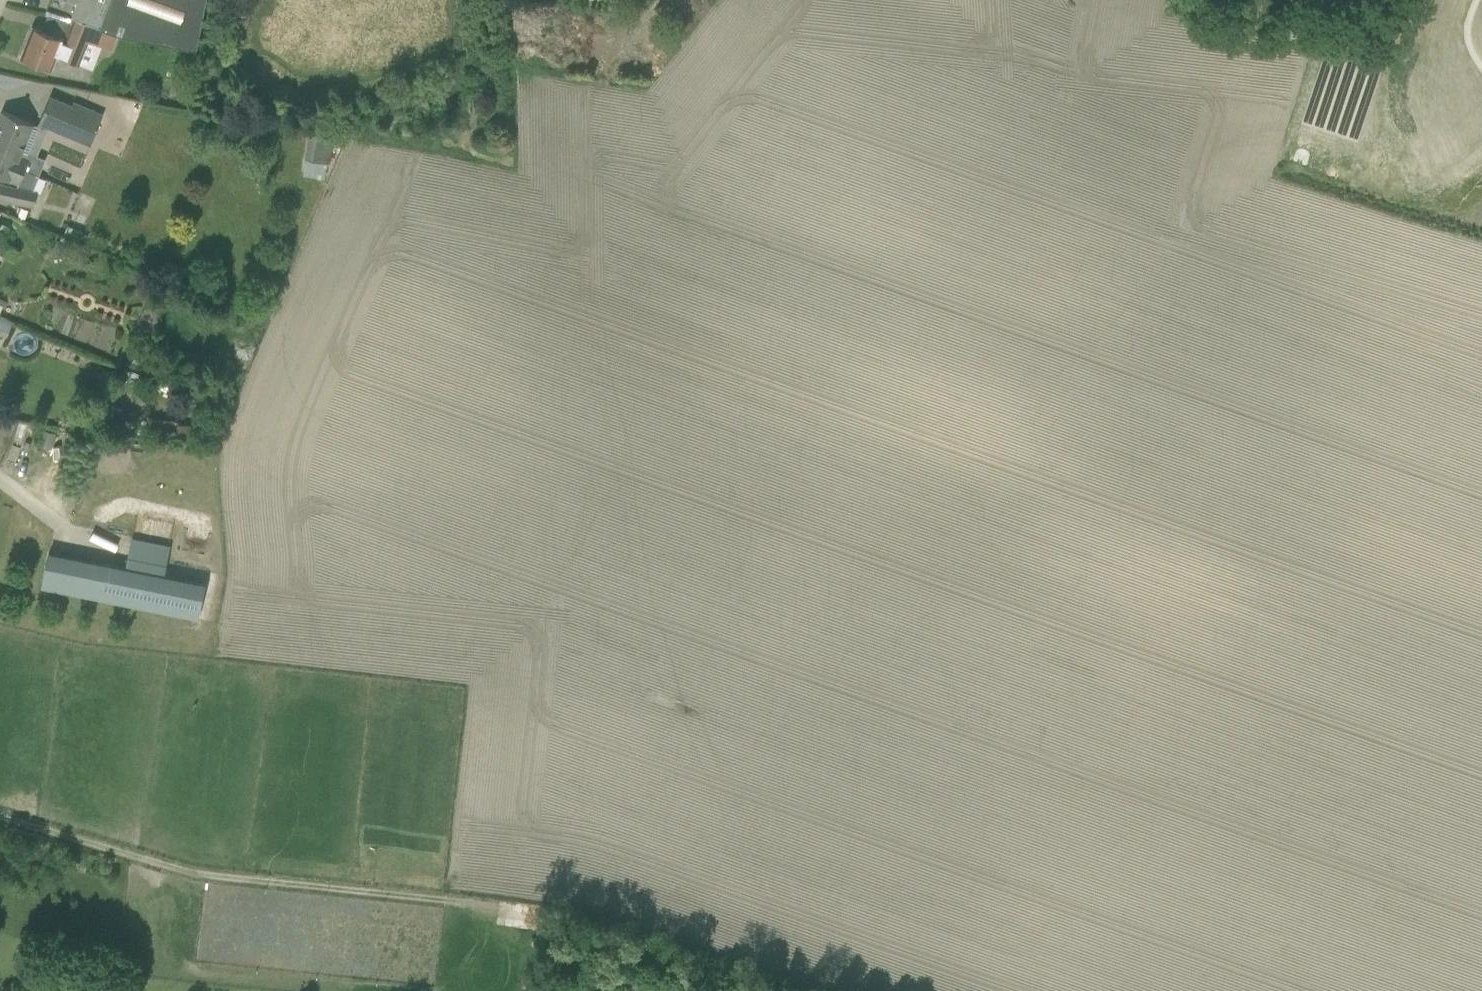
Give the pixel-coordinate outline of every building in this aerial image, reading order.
[(70,19),(94,24),(109,30),(118,33),(124,35),(196,47),(204,0),(76,0),(70,19)] [(245,14),(246,0),(226,0),(225,12),(245,14)] [(32,26),(20,58),(39,65),(50,69),(55,57),(78,66),(88,39),(103,45),(109,30),(94,24),(70,19),(62,38),(32,26)] [(44,108),(38,123),(48,127),(89,145),(102,114),(72,101),(66,117),(44,108)] [(9,180),(18,183),(16,187),(31,191),(38,175),(44,160),(36,156),(26,152),(37,126),(33,124),(20,119),(2,111),(0,115),(0,177),(9,180)] [(33,206),(36,192),(31,191),(16,187),(0,184),(0,198),(33,206)] [(56,240),(51,252),(64,258),(70,246),(56,240)] [(6,337),(11,323),(0,319),(0,334),(6,337)] [(134,333),(130,342),(140,346),(144,337),(134,333)] [(196,618),(203,583),(48,552),(41,587),(196,618)]
